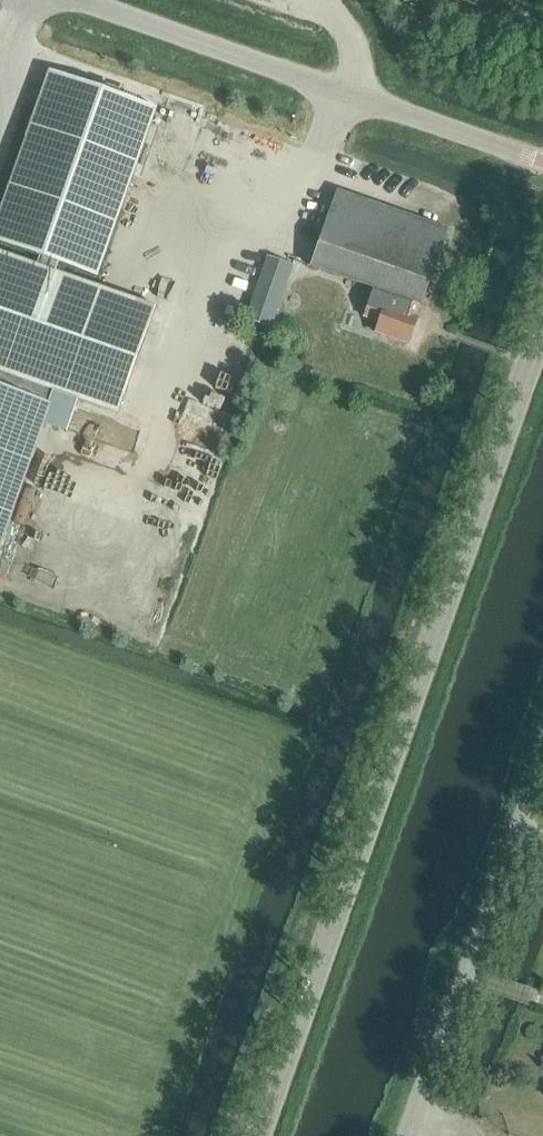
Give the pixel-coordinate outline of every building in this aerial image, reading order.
[(98,278),(157,110),(50,72),(0,214),(0,244),(98,278)] [(376,335),(408,346),(449,230),(338,190),(311,268),(374,289),(364,319),(380,325),(376,335)] [(56,393),(119,415),(157,308),(0,253),(0,556),(56,393)] [(246,321),(271,330),(293,266),(268,258),(246,321)]
